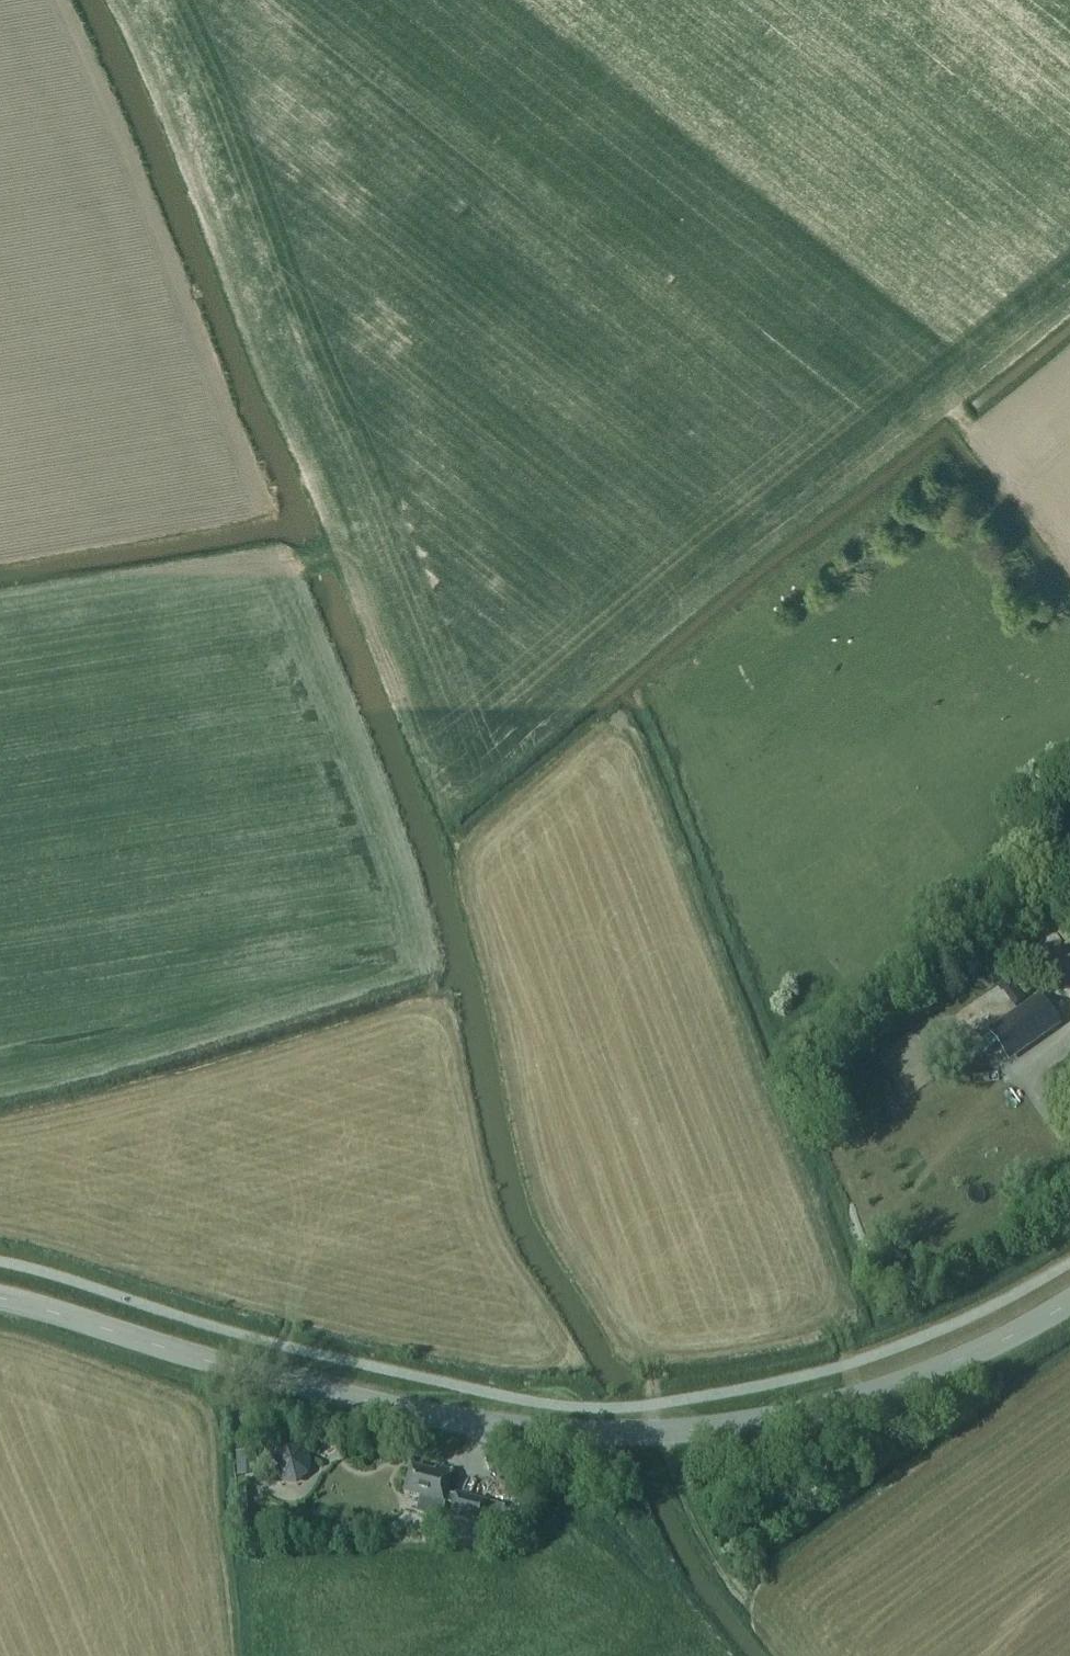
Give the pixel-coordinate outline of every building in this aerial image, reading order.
[(1007,1062),(1061,1024),(1039,993),(985,1031),(1007,1062)] [(274,1457),(273,1471),(281,1481),(297,1482),(307,1473),(308,1460),(299,1450),(284,1449),(274,1457)] [(440,1518),(444,1503),(452,1505),(449,1516),(482,1524),(487,1502),(455,1494),(455,1495),(446,1493),(452,1471),(435,1466),(433,1472),(410,1466),(403,1493),(421,1498),(417,1513),(440,1518)] [(483,1525),(499,1529),(503,1511),(504,1506),(489,1502),(483,1525)] [(513,1532),(517,1514),(503,1511),(499,1529),(513,1532)]
